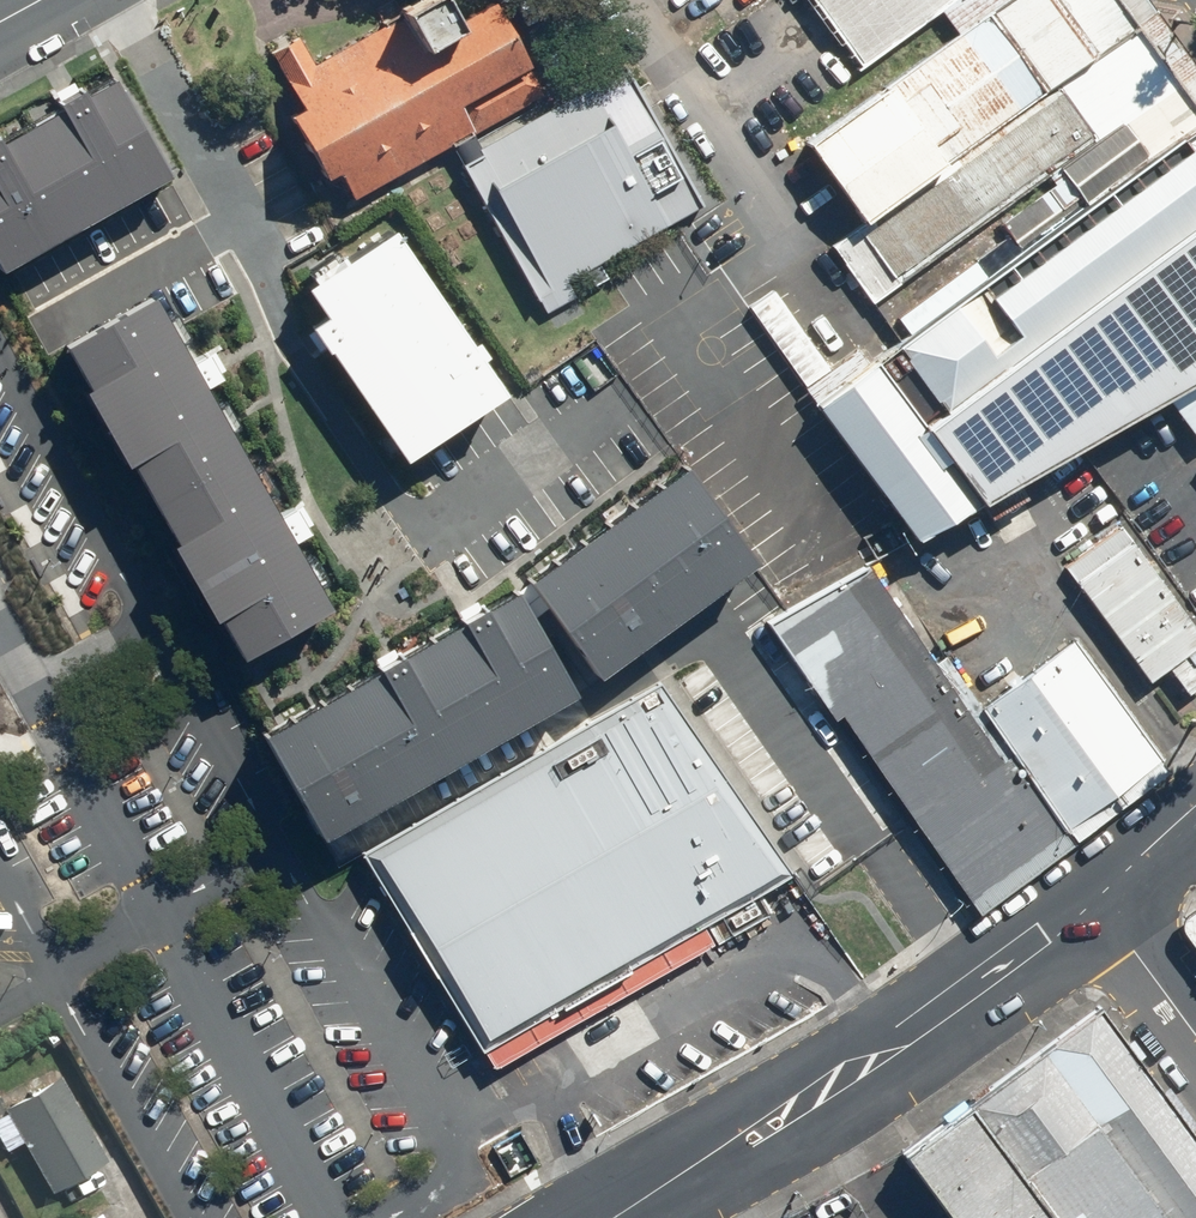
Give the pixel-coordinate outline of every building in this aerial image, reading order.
[(345,197),(543,92),(494,0),(435,0),(310,66),(295,37),(267,51),(345,197)] [(804,141),(861,220),(1124,32),(1101,0),(1000,0),(959,30),(804,141)] [(858,70),(944,9),(959,30),(1000,0),(807,0),(858,70)] [(1172,83),(1130,26),(1124,32),(830,249),(871,305),(1172,83)] [(630,74),(465,162),(537,295),(702,206),(630,74)] [(0,147),(0,278),(172,180),(115,81),(0,147)] [(1172,83),(1057,172),(1081,205),(1195,121),(1195,112),(1172,83)] [(892,348),(939,410),(1195,219),(1195,121),(892,348)] [(970,502),(1158,395),(1195,374),(1195,219),(939,410),(915,428),(970,502)] [(328,322),(313,331),(394,462),(486,407),(385,243),(308,289),(328,322)] [(141,301),(61,347),(240,658),(320,612),(141,301)] [(915,428),(867,363),(808,407),(907,539),(970,502),(915,428)] [(1158,395),(1195,443),(1195,374),(1158,395)] [(668,479),(522,589),(588,675),(733,564),(668,479)] [(1122,526),(1066,564),(1145,682),(1195,647),(1195,635),(1122,526)] [(1077,837),(1069,827),(984,702),(972,684),(959,693),(868,560),(787,615),(771,627),(832,716),(840,711),(977,910),(978,912),(1080,843),(1077,837)] [(511,595),(265,741),(321,835),(567,690),(511,595)] [(1161,765),(1075,640),(984,702),(1069,827),(1161,765)] [(794,892),(662,669),(361,847),(493,1070),(794,892)] [(1089,1016),(900,1153),(947,1217),(1195,1217),(1195,1163),(1089,1016)] [(0,1105),(0,1158),(11,1151),(38,1199),(97,1166),(48,1079),(0,1105)]
